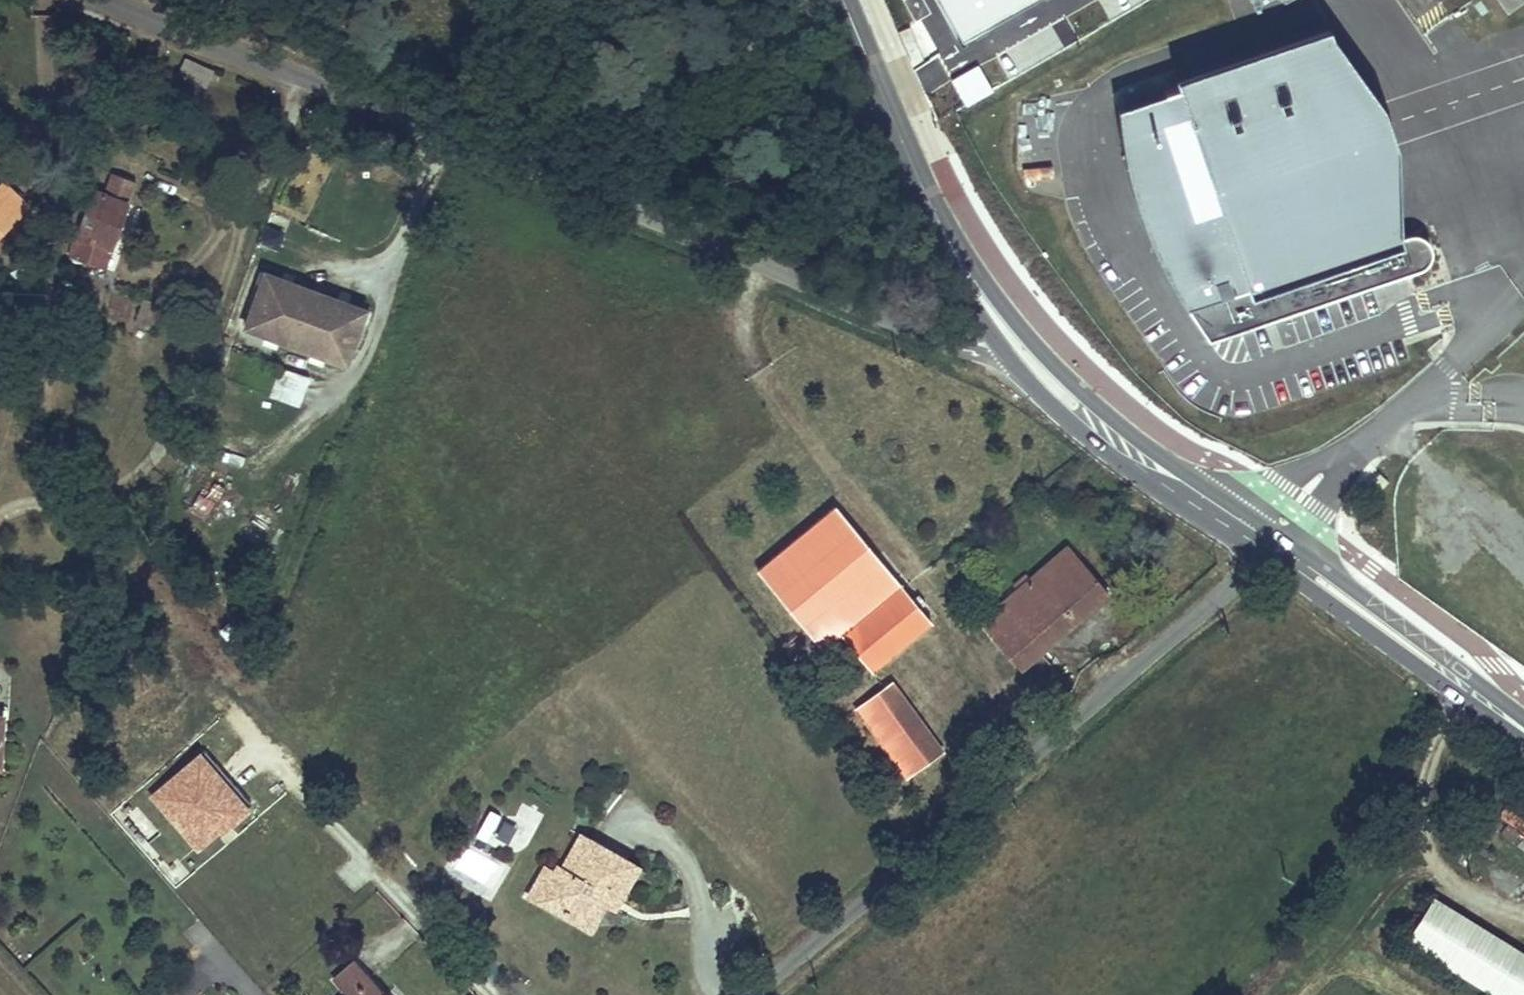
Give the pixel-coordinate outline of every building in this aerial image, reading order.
[(960,40),(1030,0),(937,0),(960,40)] [(1349,27),(1203,76),(1205,83),(1271,276),(1414,230),(1414,134),(1408,117),(1399,93),(1349,27)] [(196,84),(201,66),(179,57),(173,74),(196,84)] [(1271,276),(1205,83),(1139,108),(1141,136),(1148,174),(1159,209),(1174,244),(1189,276),(1204,298),(1271,276)] [(94,189),(70,254),(105,267),(135,184),(111,174),(105,193),(94,189)] [(19,207),(0,187),(0,227),(19,207)] [(1271,276),(1204,298),(1180,308),(1203,339),(1434,264),(1432,225),(1414,230),(1271,276)] [(254,272),(250,283),(351,320),(355,309),(254,272)] [(351,320),(250,283),(234,327),(335,364),(351,320)] [(150,325),(157,304),(143,299),(136,320),(150,325)] [(269,395),(300,407),(311,378),(281,366),(269,395)] [(834,636),(898,586),(836,505),(757,566),(819,647),(834,636)] [(1373,532),(1377,509),(1364,507),(1361,530),(1373,532)] [(1014,670),(1105,591),(1065,547),(1030,580),(1023,571),(1007,585),(1014,593),(974,627),(1014,670)] [(898,586),(834,636),(842,646),(857,664),(865,674),(929,622),(898,586)] [(857,664),(842,646),(829,656),(842,675),(857,664)] [(942,751),(890,685),(855,712),(906,779),(942,751)] [(849,741),(835,723),(828,729),(842,746),(849,741)] [(1371,734),(1363,746),(1373,752),(1382,741),(1371,734)] [(251,806),(205,752),(154,795),(201,849),(251,806)] [(141,807),(127,816),(144,844),(158,835),(141,807)] [(486,810),(475,836),(485,841),(497,815),(486,810)] [(551,874),(559,879),(578,847),(578,846),(569,841),(551,874)] [(622,871),(578,846),(578,847),(559,879),(551,874),(546,872),(542,880),(531,899),(557,914),(552,923),(566,931),(571,922),(583,929),(594,910),(593,909),(597,902),(608,908),(619,888),(614,885),(622,871)] [(627,874),(622,871),(614,885),(619,888),(627,874)] [(552,923),(557,914),(531,899),(542,880),(533,875),(517,903),(552,923)] [(1406,933),(1510,994),(1514,994),(1523,978),(1523,946),(1432,890),(1406,933)] [(604,915),(608,908),(597,902),(593,909),(594,910),(604,915)] [(578,938),(583,929),(571,922),(566,931),(578,938)] [(354,959),(331,980),(344,994),(382,994),(384,993),(354,959)]
